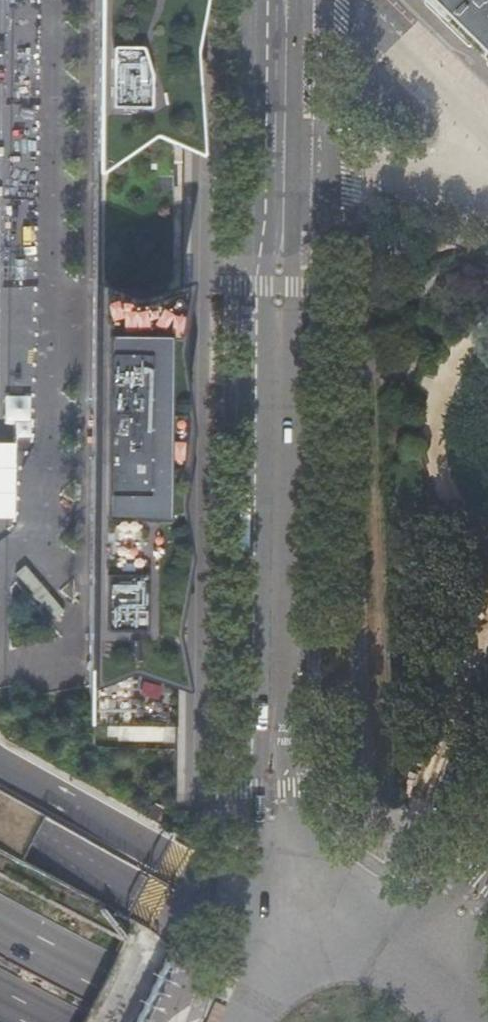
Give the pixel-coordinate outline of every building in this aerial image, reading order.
[(86,706),(133,682),(184,706),(188,0),(94,0),(86,706)] [(431,4),(468,40),(487,60),(487,0),(427,0),(431,4)]
